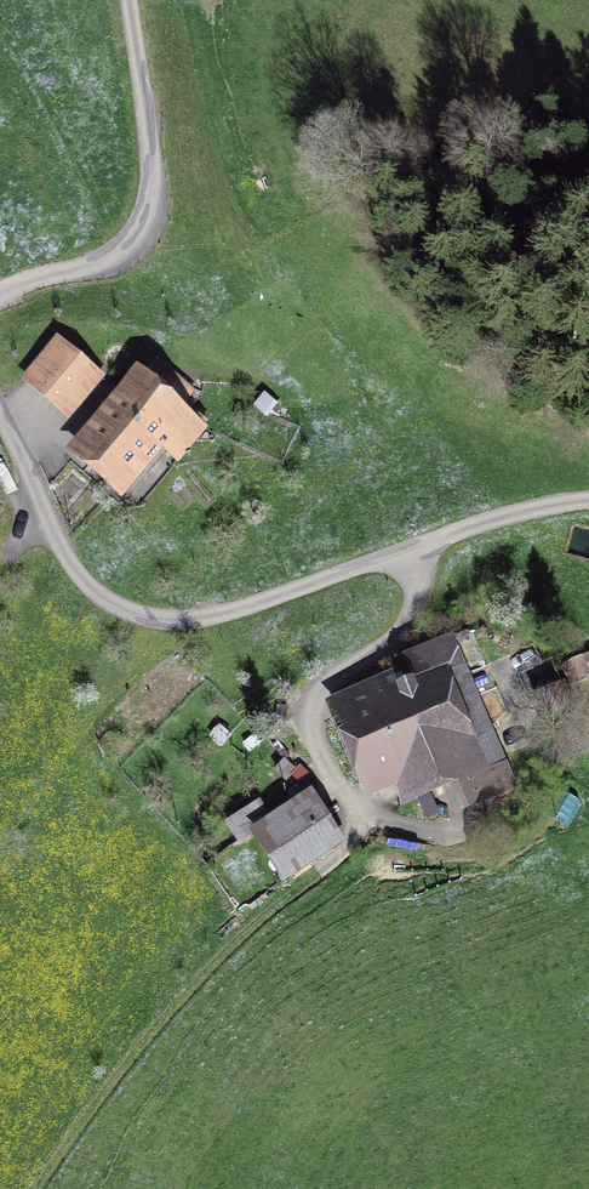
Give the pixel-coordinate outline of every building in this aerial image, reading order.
[(26,380),(67,415),(99,377),(58,342),(26,380)] [(201,429),(178,410),(192,393),(157,364),(83,453),(118,482),(152,440),(175,459),(201,429)] [(373,781),(397,771),(408,798),(500,760),(451,641),(399,662),(403,671),(338,698),(373,781)] [(219,791),(253,823),(286,788),(252,756),(219,791)] [(283,871),(334,839),(305,792),(254,824),(283,871)]
